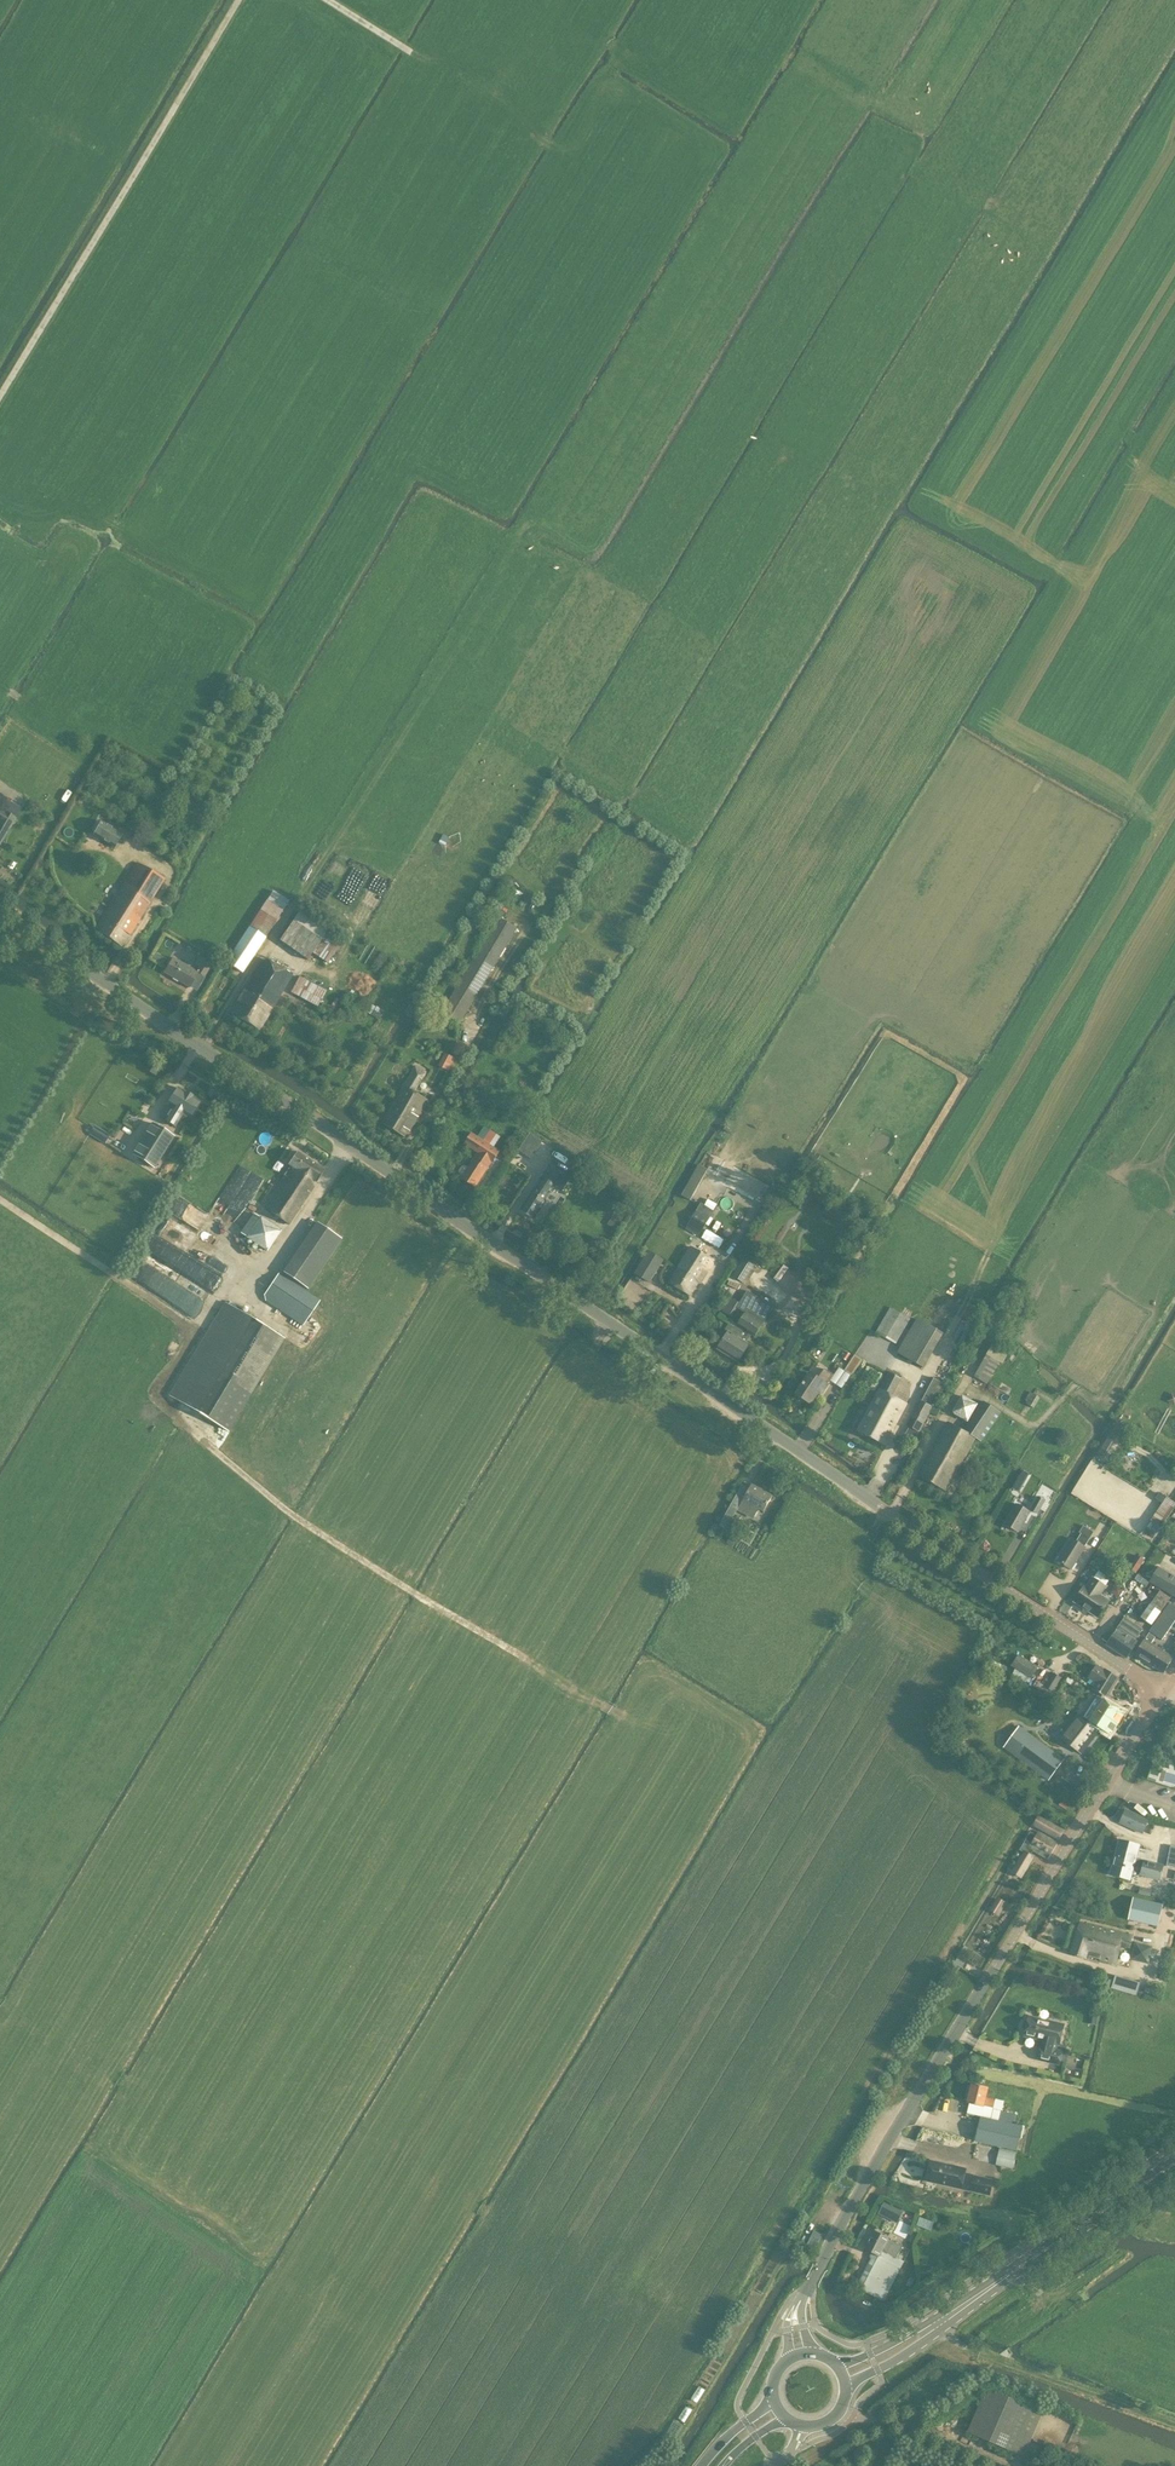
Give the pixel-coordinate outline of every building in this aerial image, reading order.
[(9,829),(16,818),(0,808),(0,844),(9,829)] [(115,847),(123,834),(102,822),(94,835),(115,847)] [(134,894),(148,869),(138,863),(96,930),(123,947),(150,904),(134,894)] [(313,953),(328,963),(342,942),(327,932),(329,928),(302,909),(280,941),(307,960),(313,953)] [(277,920),(261,910),(250,927),(226,963),(242,973),(266,937),(277,920)] [(461,1022),(517,928),(499,918),(443,1011),(461,1022)] [(204,977),(212,964),(204,959),(197,972),(173,958),(165,973),(189,988),(198,973),(204,977)] [(260,1031),(294,975),(268,959),(265,965),(262,964),(232,1013),(260,1031)] [(318,1007),(326,991),(300,977),(291,992),(318,1007)] [(371,1004),(367,1012),(371,1015),(379,1020),(385,1011),(377,1006),(376,1007),(371,1004)] [(441,1065),(450,1070),(456,1057),(447,1053),(441,1065)] [(426,1072),(416,1067),(383,1123),(407,1138),(429,1100),(415,1092),(426,1072)] [(191,1118),(201,1102),(178,1088),(168,1104),(173,1107),(165,1120),(175,1127),(183,1114),(191,1118)] [(154,1168),(174,1137),(152,1124),(133,1155),(154,1168)] [(93,1128),(89,1134),(104,1144),(108,1137),(93,1128)] [(499,1139),(493,1135),(483,1129),(478,1137),(472,1133),(465,1144),(478,1152),(462,1178),(476,1187),(493,1161),(493,1162),(500,1151),(494,1147),(499,1139)] [(530,1133),(527,1139),(539,1147),(543,1141),(530,1133)] [(289,1225),(325,1169),(296,1152),(288,1165),(291,1167),(264,1209),(289,1225)] [(544,1180),(539,1188),(535,1194),(533,1193),(521,1211),(535,1219),(546,1202),(544,1200),(553,1186),(563,1192),(571,1179),(569,1178),(578,1165),(559,1152),(542,1179),(544,1180)] [(694,1200),(706,1167),(697,1164),(685,1196),(694,1200)] [(241,1165),(235,1174),(245,1180),(251,1172),(241,1165)] [(255,1198),(262,1177),(249,1172),(241,1193),(255,1198)] [(713,1212),(701,1204),(697,1211),(697,1210),(686,1227),(699,1235),(709,1218),(713,1212)] [(254,1214),(241,1233),(247,1238),(260,1218),(254,1214)] [(215,1265),(224,1250),(163,1217),(155,1232),(215,1265)] [(318,1222),(284,1273),(308,1289),(342,1239),(318,1222)] [(146,1256),(207,1288),(216,1272),(154,1240),(146,1256)] [(692,1247),(679,1268),(679,1267),(679,1268),(702,1282),(717,1260),(692,1247)] [(648,1281),(662,1259),(649,1251),(635,1273),(648,1281)] [(743,1283),(753,1266),(744,1260),(733,1276),(743,1283)] [(702,1282),(679,1268),(670,1282),(690,1296),(699,1282),(702,1282)] [(304,1326),(321,1301),(279,1273),(262,1298),(304,1326)] [(750,1344),(745,1341),(750,1333),(755,1336),(773,1307),(748,1291),(740,1303),(732,1298),(723,1312),(732,1318),(738,1308),(746,1313),(739,1325),(736,1323),(731,1332),(730,1331),(718,1349),(739,1362),(750,1344)] [(226,1302),(191,1360),(169,1396),(229,1432),(285,1339),(226,1302)] [(912,1318),(892,1307),(878,1332),(897,1343),(912,1318)] [(925,1367),(945,1333),(919,1319),(900,1353),(925,1367)] [(699,1344),(702,1343),(703,1340),(701,1336),(698,1334),(695,1336),(694,1339),(696,1343),(699,1344)] [(987,1355),(975,1377),(988,1384),(1000,1362),(1002,1364),(1008,1354),(993,1346),(987,1355)] [(847,1361),(851,1355),(847,1352),(843,1359),(847,1361)] [(853,1376),(863,1360),(855,1354),(844,1370),(853,1376)] [(823,1393),(834,1376),(825,1370),(819,1379),(811,1374),(797,1395),(811,1404),(820,1391),(823,1393)] [(907,1404),(892,1397),(902,1378),(890,1371),(871,1407),(891,1418),(894,1413),(901,1417),(907,1404)] [(919,1404),(913,1415),(926,1421),(931,1411),(934,1407),(935,1408),(936,1406),(947,1385),(933,1378),(921,1400),(923,1401),(919,1404)] [(1024,1402),(1034,1408),(1040,1398),(1030,1392),(1024,1402)] [(949,1472),(955,1476),(976,1439),(982,1442),(1002,1413),(985,1401),(966,1431),(950,1423),(928,1461),(939,1467),(936,1472),(946,1477),(949,1472)] [(886,1445),(901,1417),(894,1413),(891,1418),(871,1407),(859,1431),(886,1445)] [(926,1421),(913,1415),(908,1425),(921,1432),(926,1421)] [(1123,1426),(1117,1423),(1098,1454),(1103,1458),(1123,1426)] [(946,1491),(955,1476),(949,1472),(946,1477),(936,1472),(939,1467),(928,1461),(920,1476),(946,1491)] [(1025,1479),(1028,1473),(1023,1470),(1019,1475),(1025,1479)] [(765,1511),(773,1496),(752,1484),(739,1508),(755,1517),(760,1509),(765,1511)] [(1161,1528),(1174,1507),(1174,1502),(1167,1497),(1150,1520),(1161,1528)] [(1045,1501),(1039,1498),(1032,1510),(1038,1514),(1045,1501)] [(1019,1532),(1031,1512),(1017,1505),(1006,1525),(1019,1532)] [(731,1506),(720,1526),(725,1529),(736,1509),(731,1506)] [(1084,1526),(1080,1532),(1081,1533),(1090,1539),(1094,1533),(1084,1526)] [(714,1537),(719,1540),(725,1530),(720,1527),(714,1537)] [(1081,1533),(1076,1541),(1072,1539),(1058,1561),(1071,1569),(1085,1547),(1090,1539),(1081,1533)] [(1128,1569),(1136,1574),(1145,1560),(1137,1555),(1128,1569)] [(1158,1568),(1149,1582),(1174,1597),(1174,1577),(1158,1568)] [(1147,1587),(1149,1582),(1138,1575),(1135,1579),(1147,1587)] [(1098,1617),(1109,1601),(1100,1595),(1105,1587),(1093,1578),(1087,1587),(1085,1586),(1074,1602),(1098,1617)] [(1141,1618),(1152,1625),(1171,1598),(1160,1590),(1141,1618)] [(1174,1621),(1174,1608),(1168,1604),(1149,1632),(1162,1640),(1174,1621)] [(1136,1640),(1142,1630),(1124,1618),(1110,1638),(1105,1635),(1102,1640),(1107,1643),(1106,1645),(1126,1659),(1137,1642),(1136,1640)] [(1163,1673),(1173,1658),(1151,1644),(1155,1637),(1148,1633),(1135,1655),(1163,1673)] [(1031,1678),(1038,1668),(1019,1656),(1012,1666),(1031,1678)] [(1106,1697),(1118,1678),(1105,1669),(1105,1670),(1097,1665),(1089,1678),(1097,1683),(1093,1689),(1106,1697)] [(1052,1691),(1061,1678),(1054,1674),(1046,1687),(1052,1691)] [(1076,1689),(1079,1684),(1069,1677),(1065,1683),(1076,1689)] [(1097,1695),(1090,1706),(1117,1723),(1125,1711),(1104,1699),(1097,1695)] [(1117,1723),(1090,1706),(1083,1717),(1090,1721),(1090,1722),(1110,1735),(1117,1723)] [(1082,1754),(1099,1731),(1088,1724),(1077,1715),(1060,1738),(1082,1754)] [(1049,1780),(1064,1760),(1019,1727),(1004,1747),(1049,1780)] [(1019,1804),(1023,1798),(1015,1792),(1011,1798),(1019,1804)] [(1121,1823),(1142,1834),(1149,1821),(1127,1810),(1121,1823)] [(1049,1823),(1039,1818),(1035,1826),(1044,1831),(1059,1840),(1063,1833),(1064,1831),(1049,1823)] [(1040,1833),(1038,1836),(1031,1832),(1021,1850),(1024,1853),(1016,1867),(1025,1872),(1033,1857),(1030,1856),(1033,1851),(1047,1859),(1057,1843),(1040,1833)] [(1110,1875),(1130,1880),(1131,1879),(1141,1875),(1159,1880),(1163,1866),(1136,1859),(1140,1846),(1120,1841),(1110,1875)] [(1171,1847),(1167,1866),(1174,1868),(1174,1848),(1171,1847)] [(1145,1888),(1143,1895),(1150,1897),(1152,1890),(1145,1888)] [(990,1910),(999,1915),(1006,1903),(997,1897),(990,1910)] [(1129,1920),(1158,1927),(1163,1905),(1134,1899),(1129,1920)] [(1130,1948),(1133,1936),(1098,1927),(1080,1923),(1071,1955),(1089,1960),(1090,1957),(1117,1964),(1120,1945),(1130,1948)] [(1133,1959),(1151,1962),(1154,1946),(1136,1943),(1133,1959)] [(1111,1987),(1111,1988),(1136,1996),(1140,1983),(1115,1976),(1113,1980),(1111,1987)] [(1088,2024),(1096,2025),(1097,2017),(1089,2015),(1088,2024)] [(1043,2048),(1055,2050),(1056,2043),(1060,2044),(1064,2025),(1029,2017),(1028,2020),(1024,2023),(1024,2024),(1023,2027),(1023,2028),(1025,2031),(1024,2036),(1045,2041),(1043,2048)] [(1062,2052),(1055,2050),(1043,2048),(1041,2047),(1038,2059),(1059,2064),(1062,2052)] [(969,2088),(967,2095),(969,2096),(968,2103),(984,2108),(993,2110),(990,2120),(991,2120),(1000,2122),(1012,2125),(1015,2114),(1002,2111),(1004,2102),(987,2098),(989,2089),(972,2085),(971,2088),(969,2088)] [(1022,2127),(1000,2122),(991,2120),(984,2118),(979,2143),(1017,2151),(1022,2127)] [(1016,2153),(1004,2150),(1000,2166),(1013,2168),(1016,2153)] [(926,2180),(928,2181),(962,2188),(966,2170),(931,2161),(926,2180)] [(974,2176),(971,2191),(990,2195),(993,2181),(974,2176)] [(885,2203),(880,2213),(885,2216),(890,2205),(885,2203)] [(818,2248),(824,2234),(805,2225),(799,2239),(818,2248)] [(875,2232),(866,2249),(879,2256),(869,2275),(861,2290),(883,2302),(891,2286),(903,2264),(904,2261),(897,2258),(902,2247),(895,2243),(888,2240),(888,2239),(875,2232)] [(911,2277),(906,2286),(911,2288),(916,2279),(911,2277)] [(987,2388),(967,2432),(1023,2456),(1042,2412),(987,2388)]
